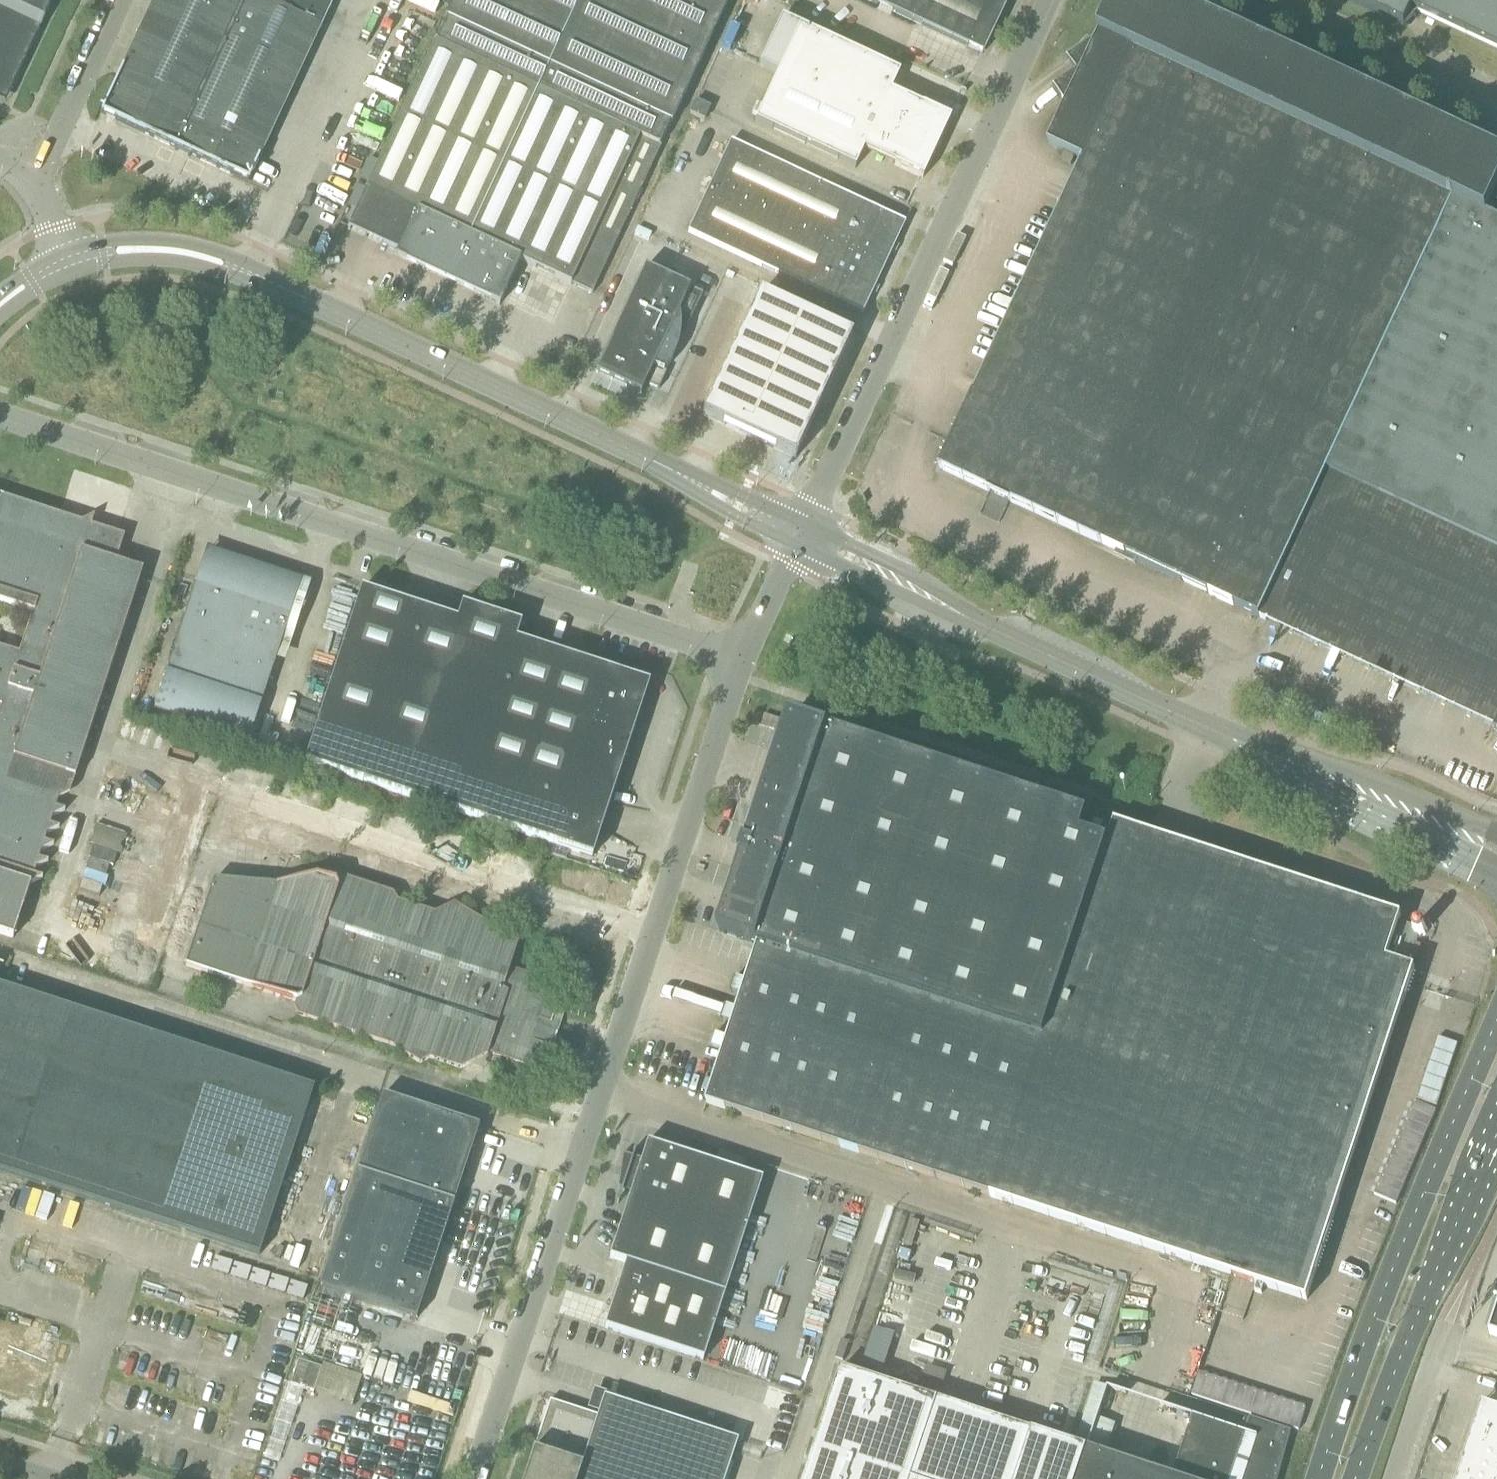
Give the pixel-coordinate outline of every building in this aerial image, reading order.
[(9,86),(14,88),(51,10),(47,8),(50,0),(0,0),(0,90),(9,86)] [(124,69),(101,114),(249,183),(334,0),(156,0),(124,69)] [(445,18),(447,19),(436,42),(435,41),(348,228),(398,251),(396,257),(500,305),(520,260),(592,293),(661,146),(660,145),(670,123),(671,124),(729,0),(454,0),(445,18)] [(982,54),(1007,0),(868,0),(982,54)] [(1084,160),(939,468),(1240,608),(1495,727),(1494,729),(1496,730),(1496,154),(1168,0),(1115,0),(1099,33),(1100,34),(1100,35),(1068,57),(1077,70),(1054,86),(1067,104),(1049,143),(1084,160)] [(1405,26),(1406,24),(1414,17),(1414,16),(1419,12),(1421,14),(1496,49),(1496,0),(1349,0),(1405,26)] [(782,17),(759,65),(777,73),(778,73),(937,148),(951,119),(951,118),(923,105),(892,90),(900,73),(800,25),(782,17)] [(777,73),(755,121),(855,169),(864,150),(894,165),(923,178),(937,148),(778,73),(777,73)] [(704,119),(707,113),(710,107),(696,101),(690,113),(704,119)] [(862,314),(904,223),(731,142),(689,233),(862,314)] [(637,402),(646,384),(659,390),(667,373),(664,371),(672,359),(673,360),(703,293),(645,266),(592,381),(637,402)] [(850,336),(758,295),(703,418),(794,460),(850,336)] [(14,937),(17,927),(27,896),(30,886),(44,879),(34,875),(36,868),(49,862),(39,858),(42,851),(54,844),(45,841),(47,834),(60,827),(50,824),(53,817),(65,810),(56,807),(59,799),(71,793),(79,768),(84,752),(140,580),(140,579),(143,570),(116,561),(125,536),(117,533),(92,525),(95,516),(82,522),(0,495),(0,933),(14,937)] [(249,739),(259,708),(261,709),(292,613),(291,613),(299,588),(273,580),(273,578),(207,556),(198,582),(196,582),(165,677),(166,677),(156,708),(249,739)] [(521,626),(462,607),(457,622),(362,591),(305,764),(592,858),(649,685),(629,679),(631,675),(612,669),(611,673),(516,642),(521,626)] [(300,616),(299,618),(296,626),(306,630),(310,619),(300,616)] [(787,721),(765,714),(761,726),(783,733),(787,721)] [(785,734),(720,932),(760,945),(1045,1038),(1109,841),(1100,838),(1083,832),(1089,814),(964,773),(791,716),(789,721),(785,734)] [(1095,819),(1092,828),(1100,831),(1104,822),(1095,819)] [(1045,1038),(994,1197),(1015,1203),(1151,1246),(1285,1291),(1307,1299),(1415,968),(1409,966),(1412,957),(1416,944),(1418,937),(1421,938),(1426,935),(1428,929),(1426,924),(1419,922),(1414,924),(1413,926),(1401,922),(1403,916),(1341,896),(1184,845),(1151,834),(1116,823),(1109,841),(1045,1038)] [(89,858),(113,866),(117,854),(93,846),(89,858)] [(615,879),(611,891),(621,895),(625,882),(615,879)] [(716,1080),(709,1104),(917,1172),(994,1197),(1045,1038),(760,945),(716,1080)] [(365,947),(362,956),(373,960),(376,951),(365,947)] [(417,964),(414,974),(425,977),(428,968),(417,964)] [(296,1143),(314,1088),(0,986),(0,1197),(8,1173),(259,1255),(295,1145),(296,1143)] [(382,1095),(357,1173),(454,1204),(479,1127),(382,1095)] [(648,1143),(642,1159),(624,1153),(619,1188),(631,1192),(610,1257),(626,1263),(604,1327),(703,1360),(763,1181),(648,1143)] [(320,1288),(416,1320),(454,1204),(357,1173),(320,1288)] [(299,1360),(291,1384),(314,1391),(322,1368),(299,1360)] [(1078,1445),(1033,1430),(842,1367),(805,1478),(1067,1478),(1078,1445)] [(738,1441),(603,1397),(597,1416),(549,1400),(523,1478),(725,1478),(738,1441)] [(1469,1440),(1496,1449),(1496,1406),(1488,1404),(1480,1408),(1476,1419),(1475,1424),(1470,1438),(1469,1440)] [(1292,1431),(1250,1417),(1245,1432),(1195,1415),(1195,1416),(1188,1437),(1181,1456),(1174,1477),(1088,1448),(1078,1445),(1067,1478),(1279,1478),(1292,1431)] [(1457,1478),(1459,1478),(1496,1478),(1496,1449),(1469,1440),(1468,1443),(1469,1443),(1464,1457),(1462,1462),(1463,1462),(1458,1476),(1457,1476),(1457,1478)]
